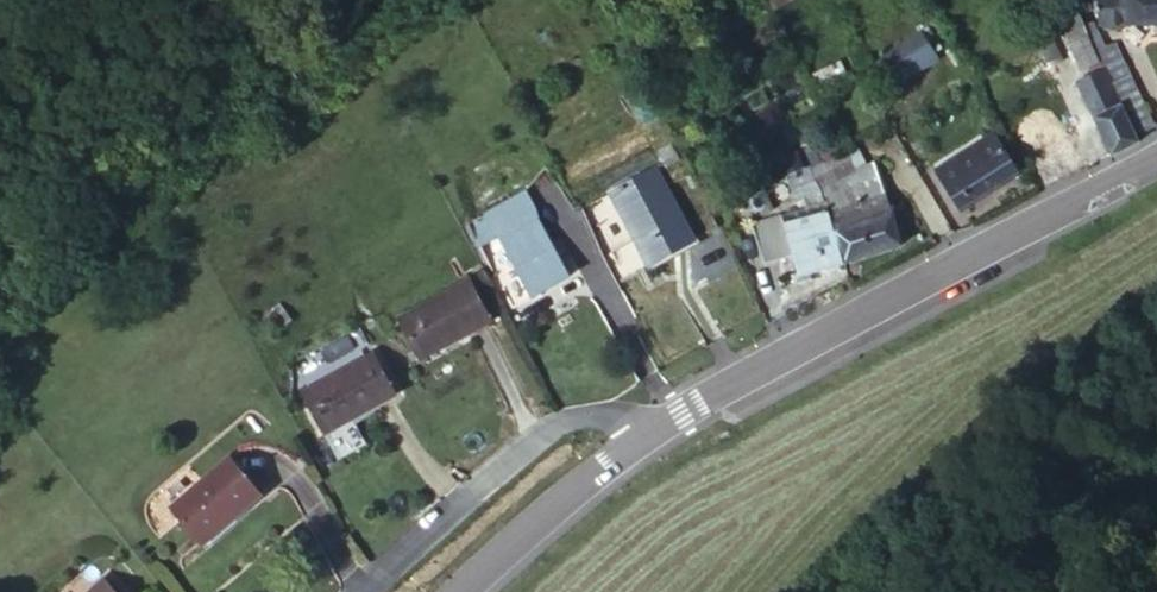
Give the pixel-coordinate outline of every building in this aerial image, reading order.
[(1090,14),(1156,13),(1156,0),(1090,0),(1090,14)] [(1079,57),(1085,66),(1092,63),(1065,10),(1052,16),(1072,60),(1079,57)] [(1087,14),(1078,17),(1096,62),(1101,76),(1121,68),(1106,34),(1098,38),(1087,14)] [(916,17),(873,39),(890,70),(932,48),(916,17)] [(1101,76),(1096,62),(1092,63),(1085,66),(1068,74),(1104,151),(1127,138),(1125,134),(1116,111),(1101,76)] [(1136,103),(1121,68),(1101,76),(1116,111),(1136,103)] [(1116,111),(1125,134),(1145,123),(1136,103),(1116,111)] [(983,128),(922,161),(943,201),(1006,167),(983,128)] [(865,152),(801,168),(806,188),(806,189),(870,173),(865,152)] [(693,238),(689,230),(655,172),(614,195),(642,244),(667,288),(693,273),(678,247),(693,238)] [(870,173),(806,189),(808,200),(874,184),(870,173)] [(824,254),(888,237),(874,184),(808,200),(808,201),(824,254)] [(806,189),(758,201),(762,212),(808,200),(806,189)] [(778,266),(824,254),(808,201),(808,200),(762,212),(766,224),(774,252),(778,266)] [(743,262),(774,252),(766,224),(736,231),(743,262)] [(553,263),(518,281),(534,314),(569,295),(553,263)] [(399,318),(418,357),(490,323),(470,283),(399,318)] [(375,373),(302,408),(321,451),(395,414),(375,373)] [(233,459),(173,509),(210,553),(243,527),(237,520),(265,499),(233,459)] [(88,591),(118,591),(105,577),(88,591)]
